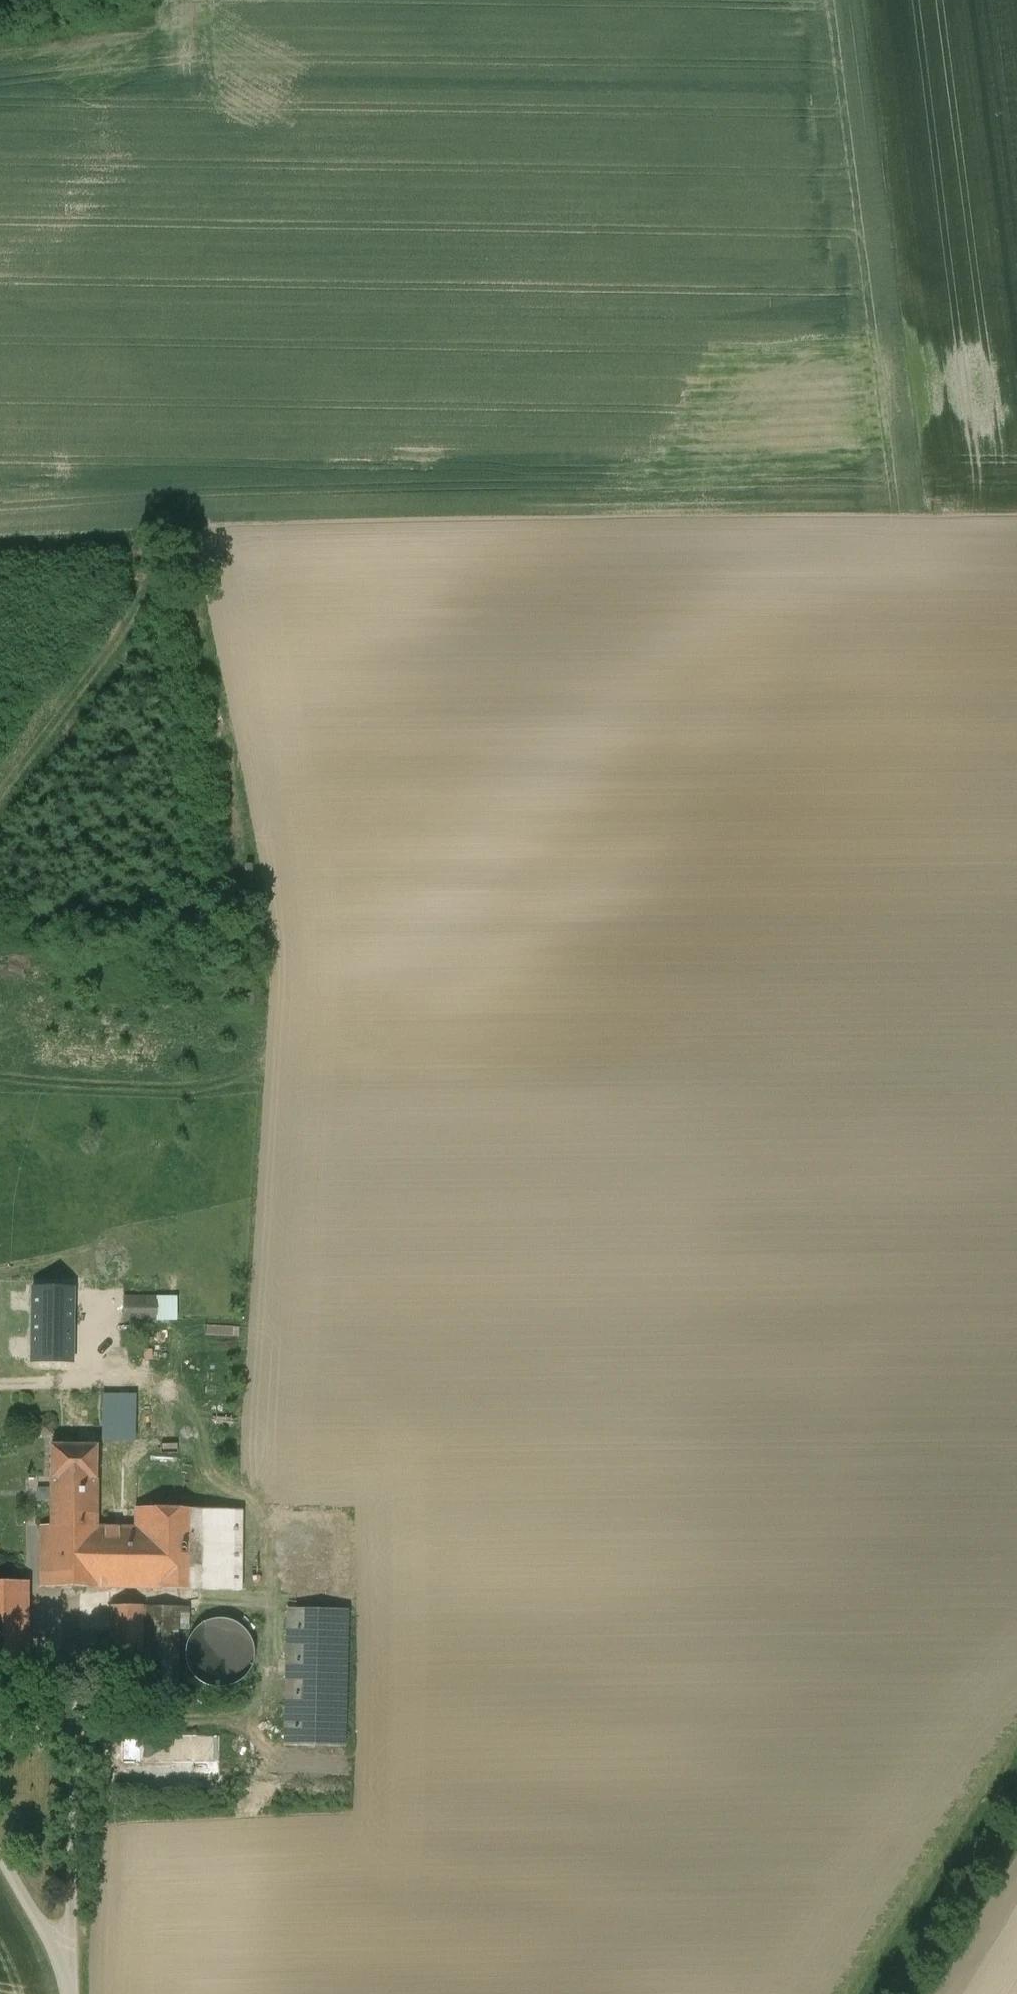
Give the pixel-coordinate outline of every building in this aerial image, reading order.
[(157,1301),(125,1300),(124,1318),(156,1319),(157,1301)] [(133,1438),(133,1391),(99,1391),(98,1438),(133,1438)] [(50,1527),(96,1528),(97,1446),(52,1445),(50,1527)] [(50,1527),(41,1527),(40,1587),(215,1589),(216,1511),(135,1510),(135,1528),(96,1528),(50,1527)] [(242,1511),(216,1511),(215,1589),(215,1590),(241,1591),(242,1511)] [(0,1569),(0,1660),(33,1661),(36,1570),(0,1569)] [(108,1603),(108,1672),(140,1672),(140,1603),(108,1603)] [(347,1613),(283,1611),(279,1743),(343,1745),(347,1613)] [(251,1661),(231,1631),(220,1639),(228,1650),(225,1652),(230,1659),(218,1667),(226,1678),(251,1661)]
